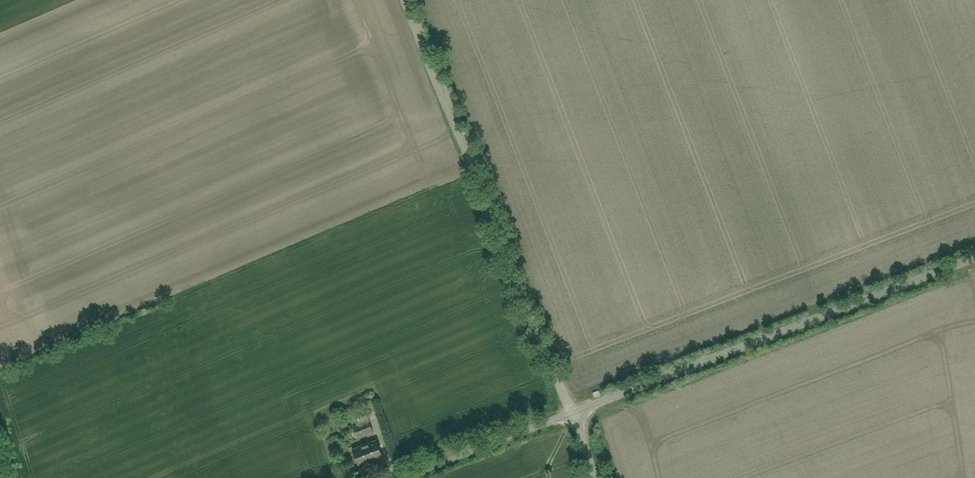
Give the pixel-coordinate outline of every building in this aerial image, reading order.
[(360,437),(375,431),(372,421),(356,427),(360,437)] [(354,448),(360,465),(385,456),(378,439),(354,448)]
